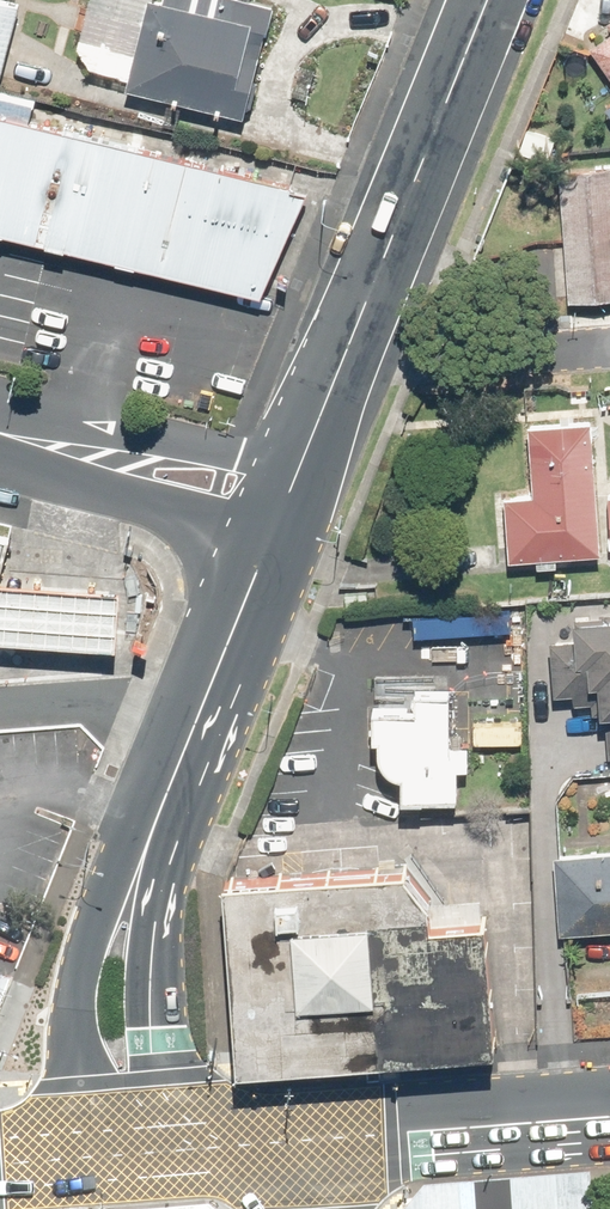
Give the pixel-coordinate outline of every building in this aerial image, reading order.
[(2,0),(0,0),(0,71),(10,74),(27,7),(2,0)] [(116,75),(224,110),(252,23),(181,0),(140,0),(116,75)] [(596,41),(609,61),(609,31),(596,41)] [(264,289),(310,189),(0,114),(0,226),(264,289)] [(561,168),(574,298),(609,295),(609,163),(561,168)] [(601,414),(535,416),(537,492),(513,492),(515,549),(605,546),(601,414)] [(507,536),(452,542),(455,570),(510,565),(507,536)] [(0,574),(0,626),(119,632),(124,581),(1,574),(0,574)] [(586,608),(587,635),(555,636),(557,688),(577,687),(578,706),(609,705),(609,608),(586,608)] [(380,731),(387,731),(387,744),(387,745),(387,746),(388,747),(388,748),(388,749),(389,750),(389,751),(390,752),(390,753),(391,754),(391,755),(392,756),(393,757),(394,758),(395,759),(396,760),(397,760),(397,761),(398,762),(399,762),(400,763),(401,764),(402,764),(403,765),(404,765),(405,765),(406,766),(407,766),(408,767),(409,767),(410,767),(409,790),(466,791),(466,764),(476,764),(477,743),(453,742),(455,687),(424,686),(424,674),(374,673),(373,695),(380,695),(380,731)] [(564,844),(567,921),(609,920),(609,842),(564,844)] [(403,883),(221,896),(235,1079),(492,1059),(481,922),(425,927),(403,883)] [(15,980),(0,981),(0,1018),(15,980)] [(582,1176),(420,1187),(403,1208),(585,1208),(582,1176)]
